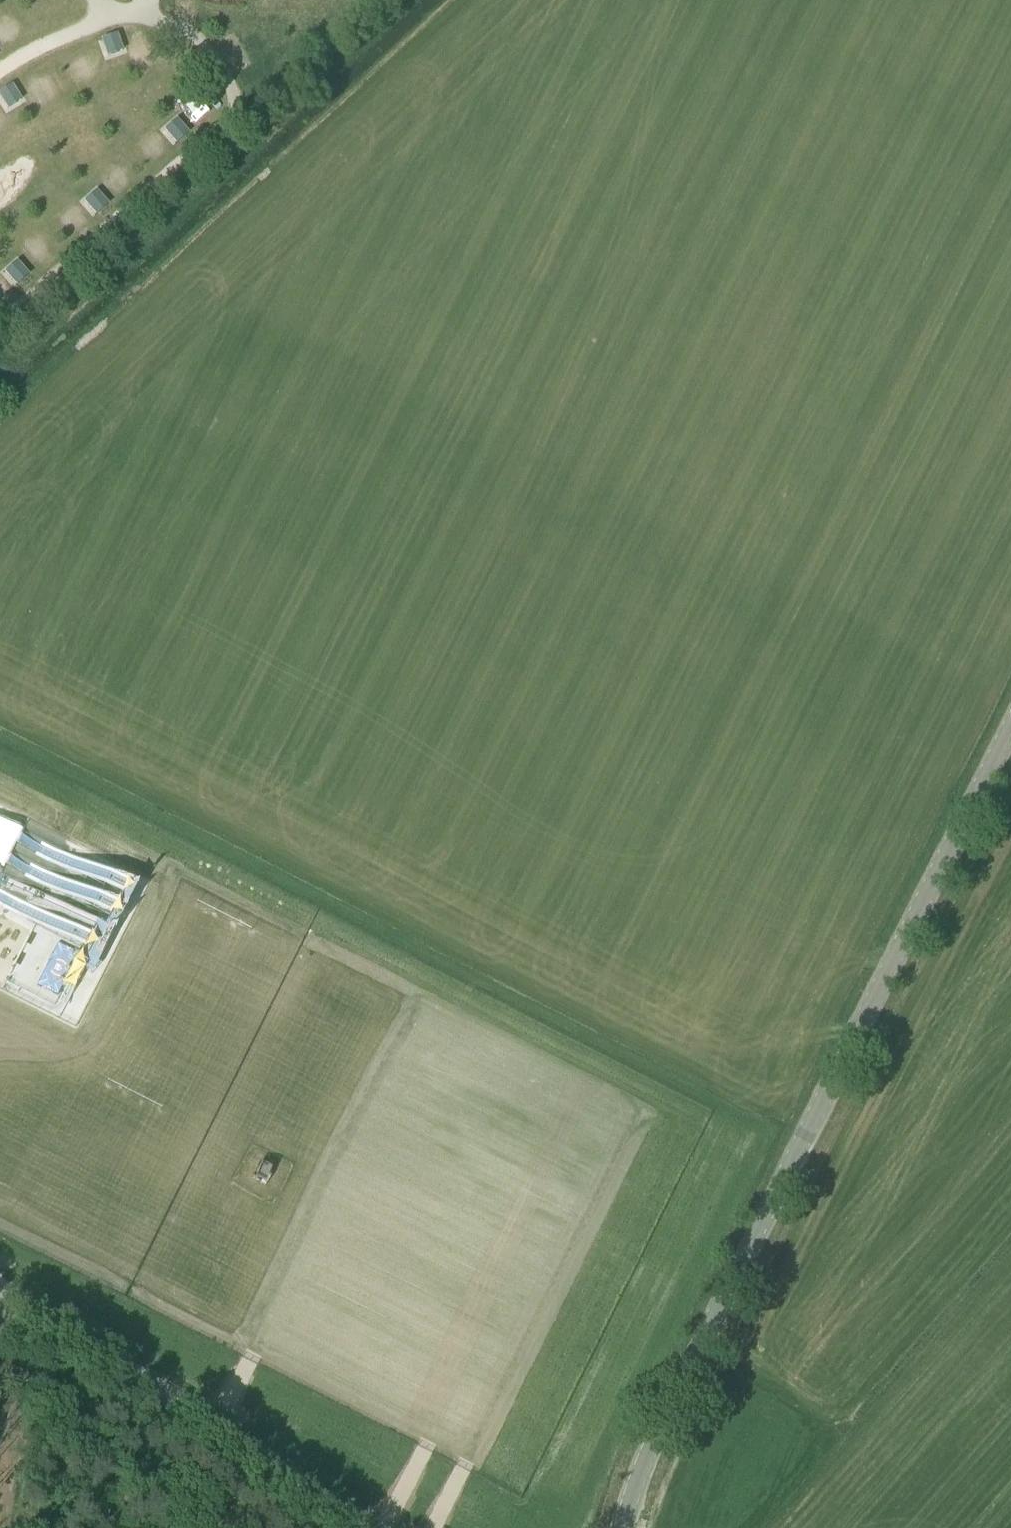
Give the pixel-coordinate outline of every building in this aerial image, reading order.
[(116,35),(101,40),(106,53),(111,51),(112,55),(117,53),(116,49),(121,47),(116,35)] [(0,93),(0,98),(5,105),(9,103),(11,106),(16,103),(14,100),(18,97),(11,86),(0,93)] [(171,130),(167,134),(175,144),(187,133),(179,123),(175,127),(172,124),(168,127),(171,130)] [(90,202),(86,205),(95,215),(107,204),(98,195),(95,198),(92,195),(88,199),(90,202)] [(11,272),(7,276),(16,286),(28,275),(19,265),(15,269),(12,266),(8,269),(11,272)]
